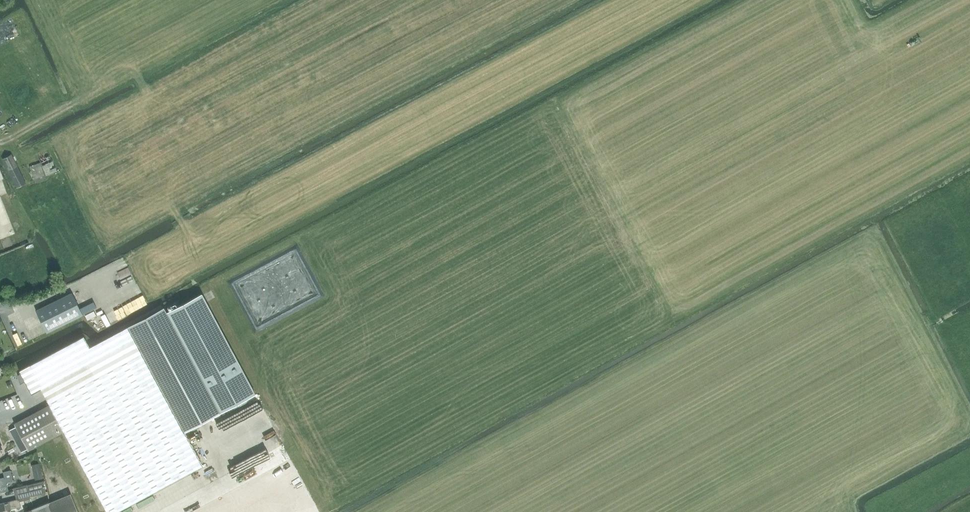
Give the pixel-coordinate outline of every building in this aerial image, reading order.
[(17,188),(26,183),(12,154),(2,159),(17,188)] [(39,159),(42,165),(47,175),(57,170),(50,154),(39,159)] [(36,183),(47,178),(40,162),(29,167),(36,183)] [(47,333),(83,315),(72,292),(36,310),(47,333)] [(207,302),(203,295),(202,294),(167,313),(166,313),(163,308),(129,326),(138,344),(142,352),(170,404),(176,415),(185,432),(221,413),(256,394),(207,302)] [(42,323),(31,326),(34,334),(44,331),(42,323)] [(32,394),(41,389),(89,363),(94,361),(96,360),(94,356),(91,351),(84,336),(20,371),(30,389),(32,394)] [(41,389),(50,405),(64,431),(108,511),(117,511),(203,466),(185,432),(176,415),(170,404),(142,352),(103,373),(96,360),(94,361),(89,363),(41,389)] [(64,431),(50,405),(14,424),(29,450),(64,431)] [(196,446),(205,442),(202,435),(193,440),(196,446)] [(35,479),(43,476),(38,462),(30,464),(35,479)] [(14,481),(11,470),(3,472),(4,477),(0,478),(0,486),(7,484),(7,483),(14,481)] [(31,483),(14,488),(16,499),(5,502),(4,502),(0,503),(0,511),(7,511),(7,510),(21,507),(20,501),(31,499),(30,496),(46,492),(43,480),(42,481),(37,482),(31,483)] [(49,502),(32,509),(34,511),(53,511),(49,502)]
